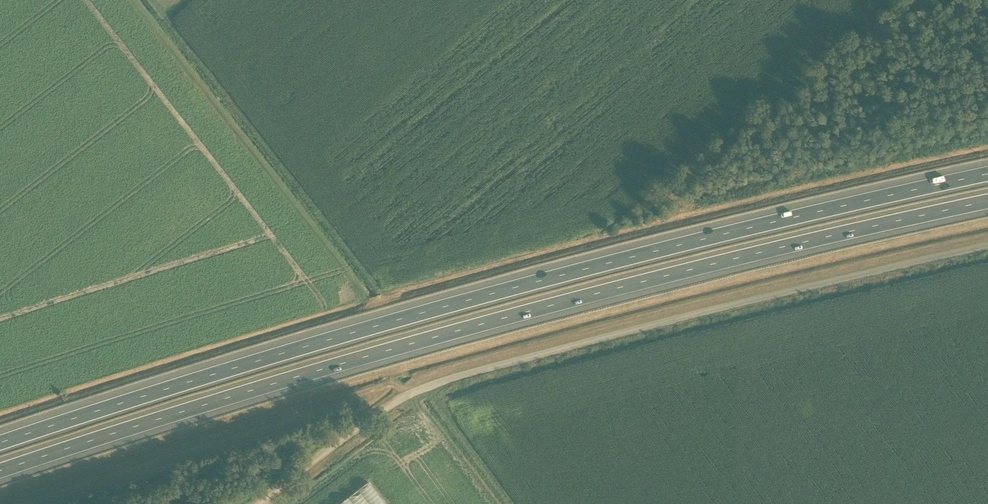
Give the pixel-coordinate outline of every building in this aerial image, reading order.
[(341,503),(389,503),(373,481),(341,503)]
